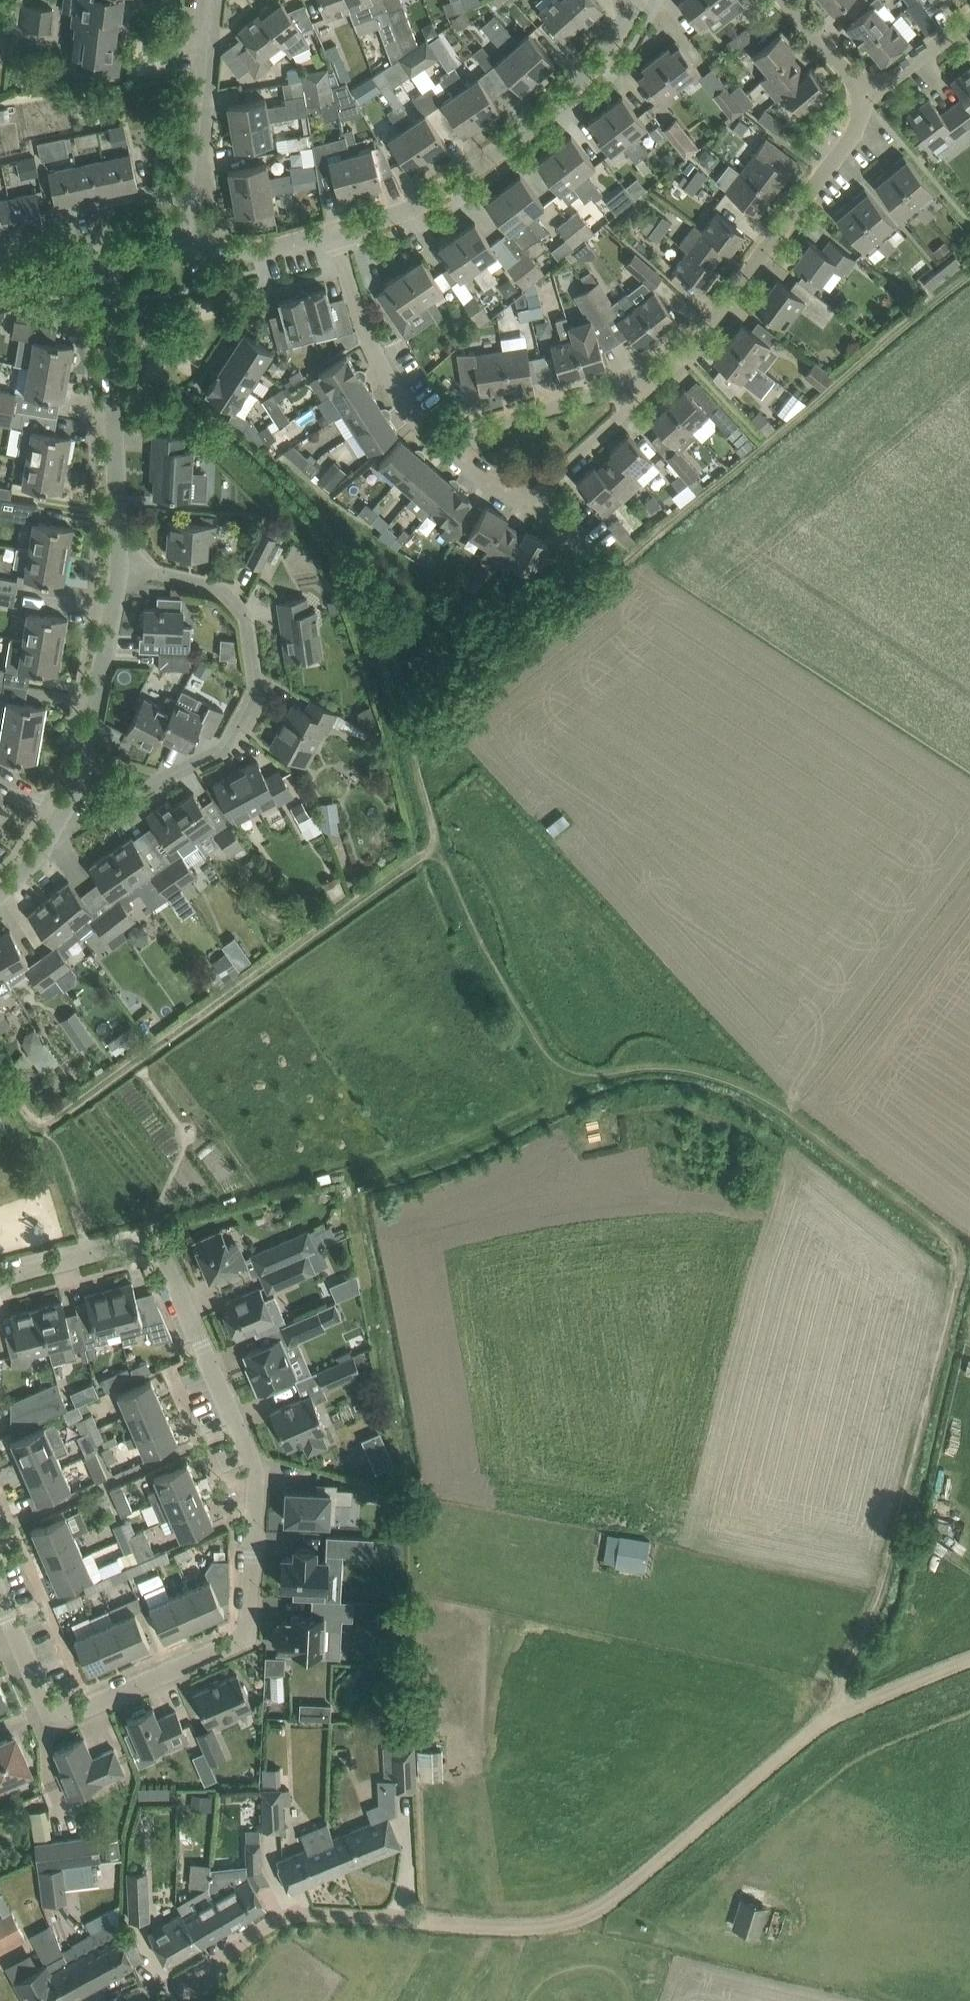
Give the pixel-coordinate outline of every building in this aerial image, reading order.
[(69,55),(85,57),(83,70),(119,74),(121,61),(119,61),(122,38),(110,37),(110,32),(114,32),(116,22),(111,22),(112,17),(120,18),(122,0),(76,0),(69,55)] [(303,31),(279,0),(278,0),(270,6),(266,5),(261,9),(260,14),(258,15),(280,43),(290,56),(292,54),(310,45),(303,31)] [(349,9),(346,0),(319,0),(325,18),(349,9)] [(373,0),(346,0),(349,9),(355,24),(375,16),(378,15),(373,0)] [(378,15),(375,16),(392,62),(399,58),(404,55),(405,55),(389,11),(385,0),(373,0),(378,15)] [(389,11),(405,55),(427,40),(426,39),(417,45),(403,6),(401,0),(385,0),(389,11)] [(450,0),(455,13),(467,9),(463,0),(451,0),(450,0)] [(467,9),(478,5),(480,4),(479,0),(463,0),(467,9)] [(504,0),(486,0),(494,9),(504,0)] [(584,24),(562,0),(552,0),(539,12),(562,38),(581,21),(584,25),(584,24)] [(584,24),(603,8),(596,0),(562,0),(584,24)] [(719,14),(709,0),(680,0),(678,1),(699,29),(719,14)] [(719,14),(720,13),(717,9),(729,0),(709,0),(719,14)] [(833,12),(848,0),(823,0),(833,12)] [(892,20),(897,16),(896,16),(883,0),(871,0),(868,2),(872,6),(846,27),(862,46),(892,20)] [(924,5),(920,0),(915,0),(907,7),(927,34),(939,25),(924,5)] [(49,31),(52,8),(23,4),(20,27),(49,31)] [(463,11),(450,18),(457,29),(469,22),(463,11)] [(264,55),(280,43),(258,15),(239,30),(249,43),(237,53),(255,76),(270,64),(264,55)] [(488,21),(538,77),(554,62),(529,34),(519,43),(494,15),(488,21)] [(892,20),(862,46),(863,47),(866,44),(882,63),(908,40),(892,20)] [(536,78),(538,77),(488,21),(481,27),(506,54),(495,63),(521,92),(528,85),(530,86),(533,88),(538,83),(537,80),(536,78)] [(736,35),(742,44),(752,36),(745,28),(736,35)] [(765,70),(791,48),(780,34),(753,56),(765,70)] [(437,35),(427,41),(438,57),(448,50),(437,35)] [(732,51),(742,44),(736,35),(726,43),(732,51)] [(399,58),(411,75),(438,57),(427,41),(427,40),(405,55),(399,58)] [(656,56),(677,84),(688,75),(693,82),(703,75),(676,41),(656,56)] [(325,49),(340,84),(346,82),(351,80),(340,56),(336,45),(325,49)] [(768,91),(799,64),(791,55),(795,52),(791,48),(765,70),(767,73),(759,80),(768,91)] [(447,69),(456,63),(450,53),(440,59),(447,69)] [(665,94),(677,84),(656,56),(635,73),(662,107),(670,101),(665,94)] [(410,76),(411,75),(399,58),(392,62),(372,76),(381,89),(394,108),(428,158),(446,145),(425,114),(413,122),(390,88),(410,75),(410,76)] [(788,97),(814,75),(810,70),(806,73),(799,64),(768,91),(776,100),(784,93),(788,97)] [(447,71),(482,121),(500,109),(478,77),(467,84),(454,66),(447,71)] [(951,81),(963,98),(952,106),(969,128),(969,67),(951,81)] [(299,68),(288,70),(291,82),(302,80),(299,68)] [(463,134),(482,121),(447,71),(440,76),(453,94),(441,102),(463,134)] [(814,75),(788,97),(800,111),(826,89),(814,75)] [(372,76),(353,88),(361,101),(381,89),(372,76)] [(355,99),(346,82),(340,84),(333,86),(338,104),(355,99)] [(304,88),(308,105),(334,100),(331,83),(304,88)] [(737,101),(730,92),(725,85),(712,94),(730,117),(742,108),(737,101)] [(739,85),(730,92),(737,101),(746,94),(739,85)] [(269,120),(307,114),(304,94),(285,98),(286,103),(268,106),(266,98),(228,105),(231,126),(269,120)] [(746,94),(737,101),(742,108),(743,110),(744,111),(753,104),(746,94)] [(605,109),(642,157),(648,153),(634,134),(645,125),(622,95),(605,109)] [(969,128),(952,106),(941,114),(929,98),(908,114),(931,146),(944,136),(950,143),(969,128)] [(410,170),(428,158),(394,108),(388,112),(401,130),(388,139),(410,170)] [(642,157),(605,109),(587,123),(610,153),(621,144),(644,174),(651,169),(642,157)] [(764,110),(757,119),(776,133),(783,125),(764,110)] [(685,158),(695,151),(699,147),(675,117),(662,128),(669,138),(685,158)] [(740,118),(732,128),(741,135),(749,125),(740,118)] [(273,142),(271,128),(269,120),(231,126),(235,149),(273,142)] [(123,124),(110,127),(112,137),(126,133),(123,124)] [(662,128),(661,128),(658,124),(649,132),(659,145),(669,138),(662,128)] [(345,131),(360,190),(382,185),(371,147),(358,151),(352,129),(345,131)] [(339,196),(360,190),(345,131),(337,133),(339,140),(325,144),(324,142),(312,146),(317,174),(332,170),(339,196)] [(311,134),(287,138),(288,149),(313,145),(311,134)] [(602,195),(584,173),(595,165),(571,135),(554,148),(594,201),(602,195)] [(746,165),(777,189),(788,176),(790,177),(800,164),(766,138),(746,165)] [(594,201),(554,148),(536,162),(568,203),(578,195),(584,202),(590,197),(594,201)] [(103,160),(110,193),(137,187),(130,154),(103,160)] [(937,194),(917,171),(904,155),(891,166),(903,179),(896,184),(885,171),(873,182),(906,221),(916,212),(925,222),(935,213),(926,203),(937,194)] [(83,199),(110,193),(103,160),(76,166),(83,199)] [(232,192),(317,177),(315,162),(290,166),(291,174),(269,178),(267,163),(229,170),(232,192)] [(757,215),(777,189),(746,165),(726,191),(757,215)] [(55,205),(83,199),(76,166),(48,172),(55,205)] [(691,178),(699,184),(706,176),(698,169),(691,178)] [(503,189),(539,237),(546,232),(532,214),(544,204),(520,175),(503,189)] [(272,194),(294,190),(319,185),(317,177),(232,192),(236,214),(274,207),(272,194)] [(690,179),(684,188),(692,194),(699,184),(691,178),(690,179)] [(834,214),(847,230),(867,253),(877,244),(886,255),(896,247),(887,236),(898,227),(878,203),(865,188),(853,198),(864,212),(857,217),(846,204),(834,214)] [(533,242),(539,237),(503,189),(485,202),(508,231),(499,237),(535,282),(545,275),(510,230),(518,224),(533,242)] [(43,225),(40,209),(36,192),(8,198),(16,231),(43,225)] [(16,231),(8,198),(0,200),(0,235),(16,231)] [(576,211),(566,219),(583,241),(593,233),(576,211)] [(658,212),(652,220),(665,230),(671,222),(662,215),(658,212)] [(694,225),(730,251),(744,233),(716,212),(702,231),(694,225)] [(566,219),(556,226),(574,248),(583,241),(566,219)] [(650,219),(642,230),(648,234),(647,235),(656,242),(665,230),(652,220),(650,219)] [(499,237),(490,245),(475,222),(457,235),(491,285),(497,280),(485,262),(497,254),(507,267),(525,290),(526,289),(535,282),(499,237)] [(729,252),(730,251),(694,225),(680,244),(712,267),(725,249),(729,252)] [(484,289),(491,285),(457,235),(438,247),(460,279),(471,271),(484,289)] [(814,292),(820,284),(833,267),(844,276),(856,259),(830,240),(822,250),(807,239),(801,247),(804,250),(793,264),(803,271),(797,279),(814,292)] [(949,249),(944,241),(932,250),(938,258),(949,249)] [(716,270),(712,267),(680,244),(679,244),(687,250),(673,269),(701,289),(716,270)] [(661,277),(643,261),(634,253),(624,264),(651,288),(661,277)] [(939,269),(946,277),(962,263),(955,255),(939,269)] [(422,258),(403,271),(438,321),(445,317),(432,298),(443,290),(422,258)] [(930,291),(946,277),(939,269),(923,282),(930,291)] [(432,326),(436,332),(442,328),(438,321),(403,271),(385,283),(395,299),(385,305),(400,328),(422,313),(431,326),(432,326)] [(490,318),(474,295),(462,277),(451,285),(479,325),(490,318)] [(797,279),(789,288),(777,279),(755,307),(784,329),(799,308),(823,326),(836,309),(814,292),(797,279)] [(535,282),(526,289),(530,307),(532,319),(544,316),(536,282),(535,282)] [(597,283),(586,289),(606,321),(618,314),(599,282),(597,283)] [(900,304),(908,294),(898,287),(891,297),(900,304)] [(345,300),(331,304),(326,289),(303,295),(315,339),(312,327),(334,321),(337,335),(353,330),(345,300)] [(616,338),(606,321),(586,289),(576,295),(590,319),(569,326),(583,371),(605,364),(600,348),(616,338)] [(654,290),(635,305),(657,332),(676,318),(654,290)] [(639,347),(657,332),(625,292),(617,298),(627,311),(617,319),(639,347)] [(287,347),(315,339),(303,295),(279,302),(284,318),(271,322),(276,341),(281,357),(289,355),(287,347)] [(530,307),(517,310),(520,322),(532,319),(530,307)] [(583,371),(569,326),(568,326),(565,316),(553,319),(560,343),(551,346),(560,378),(583,371)] [(29,367),(68,373),(73,345),(41,339),(43,326),(14,321),(12,335),(33,339),(29,367)] [(728,341),(755,363),(770,345),(743,323),(728,341)] [(353,330),(337,335),(348,349),(359,341),(356,330),(353,330)] [(231,353),(259,371),(272,351),(244,333),(231,353)] [(728,341),(714,360),(741,381),(744,377),(764,392),(774,380),(754,364),(755,363),(728,341)] [(493,353),(499,391),(533,385),(527,347),(493,353)] [(499,391),(493,353),(475,356),(474,351),(458,354),(463,388),(478,385),(480,394),(499,391)] [(247,389),(259,371),(231,353),(219,372),(257,396),(247,389)] [(331,393),(360,375),(347,355),(319,373),(331,393)] [(822,388),(831,376),(814,363),(805,375),(822,388)] [(64,400),(68,373),(29,367),(24,393),(64,400)] [(299,369),(289,376),(294,382),(304,376),(299,369)] [(244,416),(257,396),(219,372),(206,391),(244,416)] [(344,412),(372,394),(360,375),(331,393),(344,412)] [(290,420),(277,401),(287,394),(282,387),(263,400),(279,426),(280,427),(290,420)] [(691,430),(691,429),(708,413),(685,388),(667,404),(691,430)] [(16,392),(0,389),(0,406),(13,408),(16,392)] [(356,431),(384,413),(372,394),(344,412),(356,431)] [(793,395),(777,414),(785,420),(804,404),(793,395)] [(674,445),(691,430),(667,404),(665,406),(661,405),(656,409),(657,413),(650,420),(674,445)] [(13,408),(0,406),(0,422),(10,424),(13,408)] [(775,427),(767,418),(760,411),(752,419),(767,435),(775,427)] [(369,451),(397,433),(384,413),(356,431),(369,451)] [(268,425),(258,431),(266,444),(267,444),(274,455),(276,458),(277,457),(282,454),(284,453),(283,451),(293,445),(293,444),(298,440),(294,433),(287,438),(283,432),(293,425),(292,424),(290,420),(280,427),(279,426),(272,431),(268,425)] [(71,436),(32,429),(22,427),(17,455),(26,457),(27,456),(66,463),(71,436)] [(755,444),(747,435),(740,427),(731,435),(738,442),(733,447),(742,457),(755,444)] [(192,436),(191,449),(182,449),(183,435),(153,434),(151,467),(155,467),(154,496),(174,497),(190,498),(206,499),(208,472),(191,471),(192,451),(203,451),(204,436),(192,436)] [(658,467),(652,460),(628,434),(611,451),(641,483),(658,467)] [(396,480),(418,454),(401,439),(379,464),(396,480)] [(314,462),(308,457),(293,445),(283,451),(284,453),(306,471),(314,462)] [(680,475),(695,493),(704,485),(696,476),(699,473),(677,449),(667,458),(681,474),(680,475)] [(624,499),(641,483),(611,451),(614,454),(597,470),(617,492),(624,499)] [(406,503),(436,469),(418,454),(396,480),(413,494),(406,503)] [(61,492),(66,463),(27,456),(26,457),(21,484),(61,492)] [(314,462),(306,471),(311,477),(319,468),(314,462)] [(334,462),(318,480),(330,490),(346,472),(334,462)] [(594,466),(576,482),(600,508),(616,493),(617,492),(597,470),(594,466)] [(431,509),(453,484),(436,469),(406,503),(423,518),(431,509)] [(680,506),(695,493),(680,475),(670,482),(677,490),(671,495),(680,506)] [(453,484),(431,509),(449,525),(471,499),(453,484)] [(9,500),(12,487),(0,485),(0,498),(9,500)] [(644,503),(650,512),(660,504),(653,496),(644,503)] [(9,500),(0,498),(0,511),(8,512),(9,500)] [(364,517),(372,508),(366,503),(358,512),(364,517)] [(486,544),(503,516),(486,506),(469,534),(486,544)] [(372,508),(364,517),(370,522),(378,513),(372,508)] [(246,514),(245,525),(260,526),(261,515),(246,514)] [(496,564),(516,529),(504,522),(507,518),(503,516),(486,544),(488,545),(482,555),(496,564)] [(608,525),(615,534),(625,526),(618,517),(608,525)] [(29,549),(68,555),(73,528),(34,521),(29,549)] [(216,541),(217,524),(169,521),(167,553),(207,556),(208,540),(216,541)] [(388,542),(397,549),(402,542),(410,533),(403,527),(395,537),(393,535),(388,542)] [(440,534),(451,543),(456,537),(446,527),(440,534)] [(517,565),(535,535),(526,530),(524,534),(516,529),(496,564),(504,569),(509,560),(517,565)] [(261,532),(246,562),(261,569),(266,558),(275,541),(276,539),(261,532)] [(544,548),(548,543),(535,535),(517,565),(530,573),(535,564),(539,566),(548,550),(544,548)] [(275,541),(266,558),(275,562),(283,546),(276,542),(275,541)] [(68,555),(29,549),(17,547),(15,563),(17,565),(26,566),(24,576),(63,583),(68,555)] [(461,584),(467,574),(460,570),(454,580),(461,584)] [(475,593),(481,583),(467,574),(461,584),(475,593)] [(15,593),(18,580),(0,577),(0,590),(15,593)] [(15,593),(0,590),(0,602),(13,605),(15,593)] [(491,607),(498,596),(492,592),(485,603),(491,607)] [(189,652),(190,653),(191,626),(182,626),(183,609),(181,609),(182,597),(157,596),(157,608),(145,608),(145,612),(143,612),(140,614),(140,622),(142,625),(144,625),(143,638),(160,638),(159,651),(189,652)] [(504,615),(511,604),(498,596),(491,607),(504,615)] [(279,602),(286,659),(321,654),(315,609),(308,610),(306,598),(279,602)] [(327,601),(330,612),(339,610),(336,598),(327,601)] [(10,637),(62,645),(67,618),(27,612),(23,639),(10,637)] [(58,673),(62,645),(10,637),(5,665),(58,673)] [(189,669),(190,653),(189,652),(159,651),(158,668),(189,669)] [(144,697),(126,733),(139,740),(137,743),(149,749),(151,746),(154,747),(159,736),(177,700),(166,695),(161,706),(144,697)] [(177,700),(159,736),(186,750),(197,729),(210,735),(223,710),(199,698),(193,709),(177,700)] [(6,700),(0,699),(0,727),(2,727),(2,728),(41,735),(46,706),(6,700)] [(271,746),(288,756),(304,764),(323,729),(327,731),(336,713),(329,709),(312,700),(306,711),(294,704),(271,746)] [(41,735),(2,728),(0,738),(0,755),(36,762),(41,735)] [(214,783),(223,801),(234,821),(276,799),(278,803),(293,795),(279,770),(265,777),(256,761),(214,783)] [(198,845),(195,840),(217,825),(194,792),(173,807),(168,800),(168,801),(197,846),(198,845)] [(168,801),(147,815),(168,846),(162,850),(170,862),(167,864),(166,865),(189,897),(190,899),(192,898),(200,893),(191,880),(197,876),(183,856),(197,846),(168,801)] [(310,814),(302,801),(290,807),(297,821),(310,814)] [(318,804),(320,822),(339,819),(336,801),(318,804)] [(547,827),(554,835),(570,822),(563,813),(547,827)] [(230,822),(215,832),(230,855),(245,844),(230,822)] [(132,836),(111,851),(139,892),(148,886),(153,892),(160,887),(167,897),(174,907),(189,897),(166,865),(157,872),(154,867),(142,851),(132,836)] [(111,851),(89,866),(111,897),(116,894),(120,899),(105,910),(122,931),(136,920),(128,909),(133,905),(129,900),(139,892),(111,851)] [(48,898),(73,927),(93,910),(68,881),(48,898)] [(53,943),(73,927),(48,898),(28,914),(53,943)] [(126,938),(122,931),(105,910),(92,920),(113,948),(126,938)] [(6,974),(28,961),(10,930),(0,936),(0,964),(6,974)] [(238,970),(252,961),(239,941),(225,951),(238,970)] [(41,957),(56,979),(72,967),(56,946),(41,957)] [(41,990),(56,979),(41,957),(25,969),(41,990)] [(6,974),(0,964),(0,993),(13,986),(6,974)] [(5,1016),(0,1007),(0,1032),(11,1026),(5,1016)] [(84,1027),(70,1036),(79,1049),(93,1040),(84,1027)] [(25,1035),(22,1044),(28,1053),(43,1045),(41,1043),(35,1032),(34,1030),(25,1035)] [(269,1269),(320,1246),(335,1240),(330,1227),(326,1229),(324,1224),(261,1251),(269,1269)] [(199,1255),(209,1278),(246,1262),(239,1245),(232,1242),(227,1244),(221,1230),(194,1242),(195,1245),(194,1248),(196,1254),(199,1255)] [(289,1282),(315,1271),(328,1265),(320,1246),(269,1269),(281,1264),(289,1282)] [(335,1300),(361,1289),(354,1272),(327,1284),(335,1300)] [(139,1309),(135,1295),(132,1283),(109,1289),(119,1328),(132,1324),(134,1333),(150,1329),(154,1343),(172,1338),(158,1305),(139,1309)] [(229,1311),(224,1312),(236,1338),(254,1331),(256,1336),(282,1324),(286,1322),(275,1296),(271,1298),(265,1300),(260,1287),(225,1302),(229,1311)] [(106,1331),(119,1328),(109,1289),(85,1295),(91,1318),(80,1321),(89,1357),(98,1355),(95,1344),(109,1340),(106,1331)] [(62,1301),(38,1307),(49,1346),(53,1363),(65,1360),(77,1357),(62,1301)] [(32,1351),(49,1346),(38,1307),(12,1314),(22,1352),(11,1355),(11,1367),(32,1367),(32,1351)] [(279,1339),(245,1353),(252,1368),(251,1373),(259,1391),(294,1376),(296,1379),(311,1373),(300,1348),(285,1354),(282,1348),(326,1329),(317,1309),(286,1322),(282,1324),(287,1335),(279,1339)] [(361,1373),(359,1370),(368,1366),(362,1352),(317,1372),(324,1389),(361,1373)] [(136,1366),(130,1369),(133,1380),(141,1376),(136,1366)] [(127,1368),(116,1373),(121,1385),(132,1380),(127,1368)] [(127,1414),(160,1400),(151,1379),(118,1393),(127,1414)] [(17,1413),(62,1394),(58,1381),(12,1400),(17,1413)] [(24,1428),(70,1408),(62,1394),(17,1413),(24,1428)] [(326,1431),(311,1394),(271,1411),(287,1448),(302,1441),(308,1453),(326,1446),(321,1433),(326,1431)] [(125,1438),(168,1419),(160,1400),(127,1414),(135,1433),(124,1438),(125,1438)] [(90,1430),(98,1427),(92,1413),(84,1417),(90,1430)] [(77,1436),(90,1430),(84,1417),(76,1420),(82,1433),(76,1435),(77,1436)] [(128,1447),(139,1442),(144,1454),(177,1440),(168,1419),(125,1438),(128,1447)] [(20,1460),(64,1441),(55,1421),(11,1440),(20,1460)] [(90,1430),(96,1443),(104,1440),(98,1427),(90,1430)] [(97,1446),(96,1443),(90,1430),(77,1436),(85,1455),(96,1451),(97,1446)] [(380,1437),(364,1444),(377,1473),(393,1466),(380,1437)] [(62,1466),(57,1455),(68,1450),(64,1441),(20,1460),(29,1480),(62,1466)] [(101,1449),(107,1462),(115,1459),(109,1445),(101,1449)] [(107,1476),(102,1465),(96,1451),(85,1455),(85,1456),(96,1481),(107,1476)] [(187,1462),(177,1466),(175,1462),(164,1466),(166,1471),(154,1476),(159,1487),(147,1492),(151,1501),(196,1482),(187,1462)] [(62,1466),(29,1480),(37,1501),(70,1486),(62,1466)] [(171,1516),(204,1502),(196,1482),(151,1501),(160,1521),(171,1516)] [(316,1491),(286,1489),(285,1520),(335,1522),(336,1502),(352,1503),(353,1488),(337,1487),(337,1483),(316,1482),(316,1491)] [(121,1484),(110,1489),(115,1501),(121,1515),(129,1511),(132,1510),(121,1484)] [(204,1502),(171,1516),(180,1537),(213,1522),(204,1502)] [(116,1517),(110,1503),(102,1507),(108,1521),(116,1517)] [(41,1549),(74,1535),(65,1515),(32,1529),(41,1549)] [(127,1536),(135,1532),(129,1519),(121,1522),(127,1536)] [(119,1539),(127,1536),(121,1522),(113,1526),(119,1539)] [(138,1561),(152,1556),(155,1554),(144,1528),(135,1532),(127,1536),(133,1549),(138,1561)] [(608,1532),(602,1564),(644,1572),(649,1541),(650,1540),(608,1532)] [(50,1569),(83,1555),(74,1535),(41,1549),(50,1569)] [(373,1556),(373,1537),(327,1535),(326,1554),(373,1556)] [(138,1561),(133,1549),(127,1536),(119,1539),(125,1553),(120,1555),(125,1567),(138,1561)] [(188,1547),(174,1553),(178,1561),(191,1555),(188,1547)] [(315,1549),(295,1548),(295,1557),(283,1557),(282,1585),(294,1585),(293,1597),(311,1598),(325,1599),(327,1559),(315,1558),(315,1549)] [(152,1556),(156,1564),(169,1558),(166,1550),(155,1554),(152,1556)] [(83,1555),(50,1569),(59,1590),(92,1575),(83,1555)] [(127,1576),(156,1564),(152,1556),(138,1561),(125,1567),(124,1568),(127,1576)] [(220,1601),(229,1597),(229,1559),(212,1559),(205,1570),(209,1579),(189,1587),(204,1620),(224,1611),(220,1601)] [(103,1577),(97,1580),(101,1588),(127,1576),(124,1568),(122,1569),(103,1577)] [(87,1593),(101,1588),(97,1580),(84,1585),(87,1593)] [(184,1629),(204,1620),(189,1587),(170,1596),(184,1629)] [(80,1594),(66,1599),(70,1607),(83,1602),(80,1594)] [(170,1596),(149,1605),(164,1638),(184,1629),(170,1596)] [(353,1619),(354,1600),(325,1599),(311,1598),(311,1599),(313,1600),(312,1616),(295,1615),(294,1621),(280,1621),(279,1628),(275,1628),(275,1641),(279,1642),(278,1649),(302,1650),(302,1654),(322,1655),(324,1628),(342,1629),(342,1619),(353,1619)] [(135,1611),(115,1620),(129,1653),(149,1644),(135,1611)] [(115,1620),(95,1628),(109,1661),(129,1653),(115,1620)] [(89,1670),(109,1661),(95,1628),(74,1637),(89,1670)] [(263,1699),(283,1699),(284,1655),(265,1654),(263,1699)] [(244,1684),(241,1683),(237,1674),(195,1692),(208,1723),(223,1717),(225,1720),(236,1715),(234,1712),(251,1705),(246,1695),(248,1693),(244,1684)] [(298,1701),(297,1718),(329,1719),(329,1702),(298,1701)] [(132,1730),(125,1733),(133,1753),(135,1752),(136,1756),(155,1748),(161,1746),(163,1751),(189,1740),(176,1710),(157,1718),(153,1708),(127,1719),(132,1730)] [(213,1727),(198,1733),(211,1763),(226,1756),(213,1727)] [(57,1773),(68,1797),(124,1772),(114,1748),(92,1757),(84,1738),(54,1751),(63,1770),(57,1773)] [(30,1770),(19,1743),(18,1744),(7,1740),(7,1739),(0,1742),(0,1783),(30,1770)] [(396,1813),(395,1790),(416,1789),(414,1745),(383,1747),(384,1779),(377,1779),(378,1804),(367,1808),(372,1821),(333,1837),(332,1837),(346,1869),(401,1846),(388,1815),(395,1812),(395,1813),(396,1813)] [(440,1750),(418,1751),(420,1779),(441,1778),(440,1750)] [(197,1767),(205,1785),(215,1780),(207,1763),(197,1767)] [(272,1784),(272,1768),(261,1768),(261,1784),(272,1784)] [(138,1788),(138,1798),(169,1798),(169,1787),(138,1788)] [(283,1829),(282,1804),(291,1804),(291,1788),(261,1790),(263,1830),(283,1829)] [(231,1792),(221,1792),(222,1800),(232,1800),(231,1792)] [(191,1793),(190,1809),(212,1811),(213,1795),(191,1793)] [(51,1836),(46,1809),(29,1812),(34,1839),(51,1836)] [(332,1837),(333,1837),(327,1822),(303,1832),(309,1847),(277,1860),(290,1892),(346,1869),(332,1837)] [(261,1866),(260,1842),(260,1829),(245,1829),(245,1843),(246,1843),(247,1867),(261,1866)] [(97,1835),(36,1843),(39,1869),(44,1903),(67,1900),(63,1872),(76,1870),(78,1884),(96,1882),(93,1862),(100,1861),(97,1835)] [(118,1840),(104,1842),(106,1858),(120,1856),(118,1840)] [(148,1868),(128,1869),(130,1918),(150,1917),(148,1868)] [(266,1906),(256,1889),(249,1877),(214,1898),(231,1927),(266,1906)] [(231,1927),(214,1898),(207,1886),(176,1904),(182,1913),(201,1945),(231,1927)] [(734,1924),(759,1932),(767,1907),(742,1900),(734,1924)] [(16,1920),(12,1911),(0,1917),(0,1950),(25,1937),(16,1920)] [(166,1965),(201,1945),(182,1913),(148,1933),(166,1965)] [(85,1952),(68,1961),(85,1991),(134,1964),(124,1946),(110,1922),(78,1939),(85,1952)] [(40,1956),(60,1948),(50,1923),(30,1932),(40,1956)] [(68,1961),(63,1952),(14,1980),(26,2000),(67,2000),(85,1991),(68,1961)]
